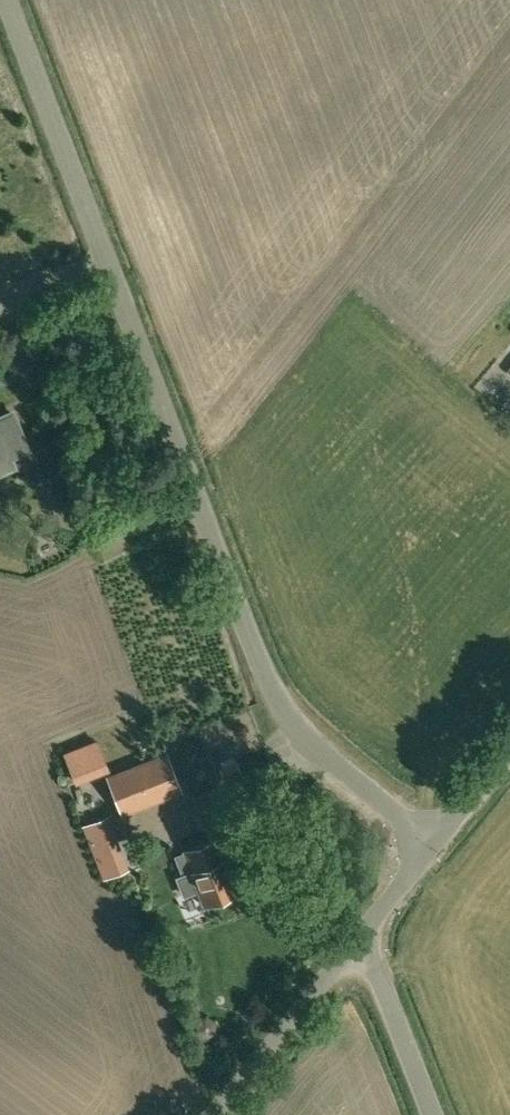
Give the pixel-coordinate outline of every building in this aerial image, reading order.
[(15,466),(12,460),(33,451),(14,408),(0,414),(0,473),(15,466)] [(62,750),(75,783),(92,776),(79,745),(62,750)] [(104,776),(120,817),(120,818),(182,793),(166,752),(104,776)] [(204,905),(240,891),(227,859),(226,859),(219,838),(184,851),(192,872),(191,872),(204,905)] [(102,878),(104,877),(128,867),(120,848),(95,858),(100,872),(102,878)]
